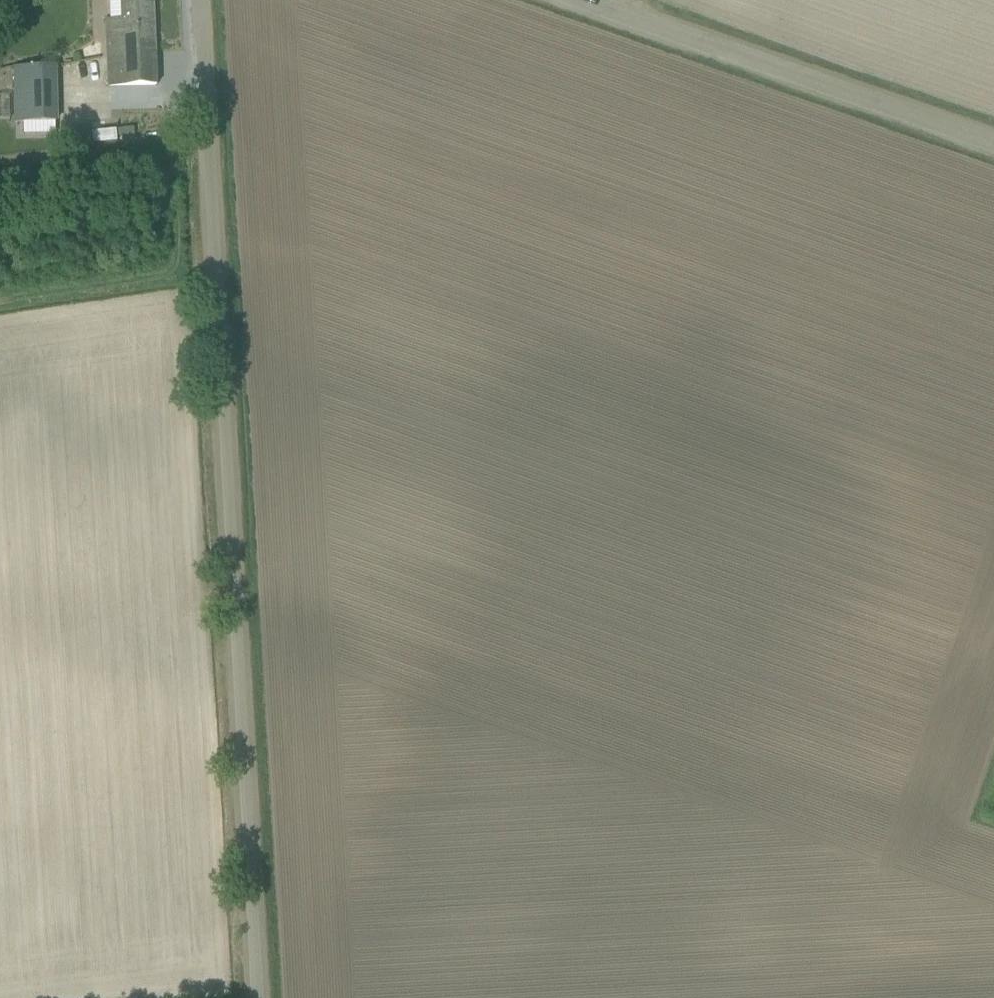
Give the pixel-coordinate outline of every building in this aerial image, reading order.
[(109,86),(157,85),(153,0),(121,0),(122,18),(106,19),(106,38),(109,86)] [(54,66),(14,68),(16,123),(23,123),(56,121),(54,66)] [(134,127),(118,129),(119,136),(135,135),(134,127)] [(116,129),(92,132),(93,143),(117,141),(116,129)]
